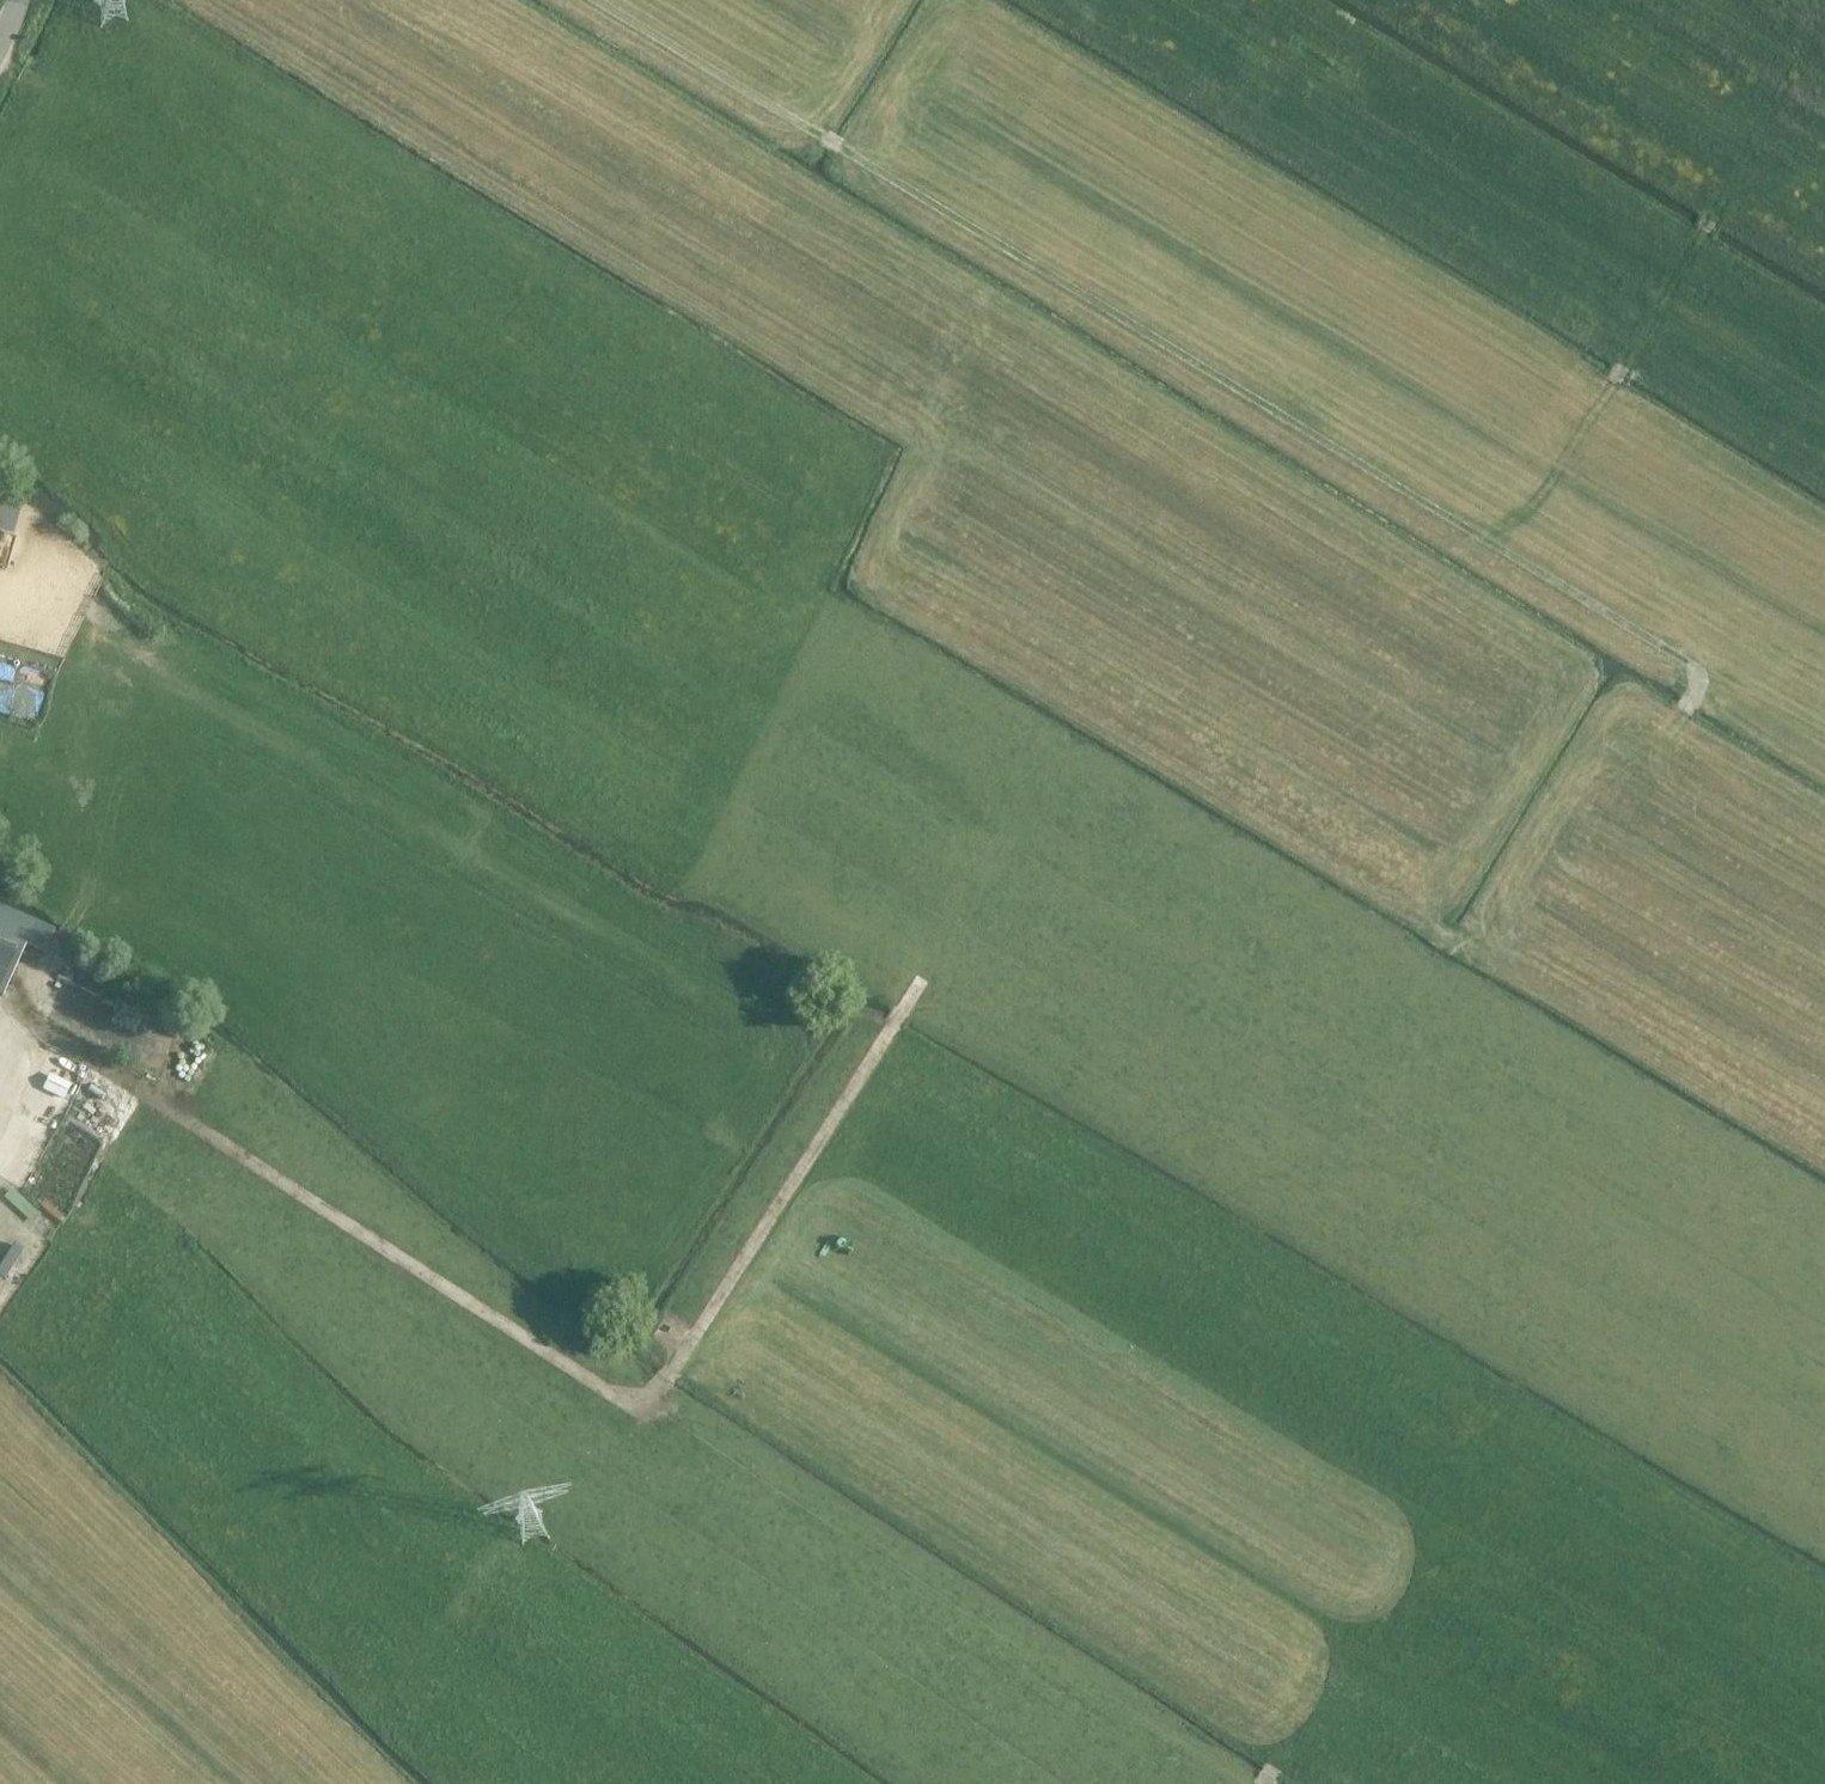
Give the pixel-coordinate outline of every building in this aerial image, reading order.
[(12,970),(34,922),(0,907),(0,992),(2,993),(12,970)]
